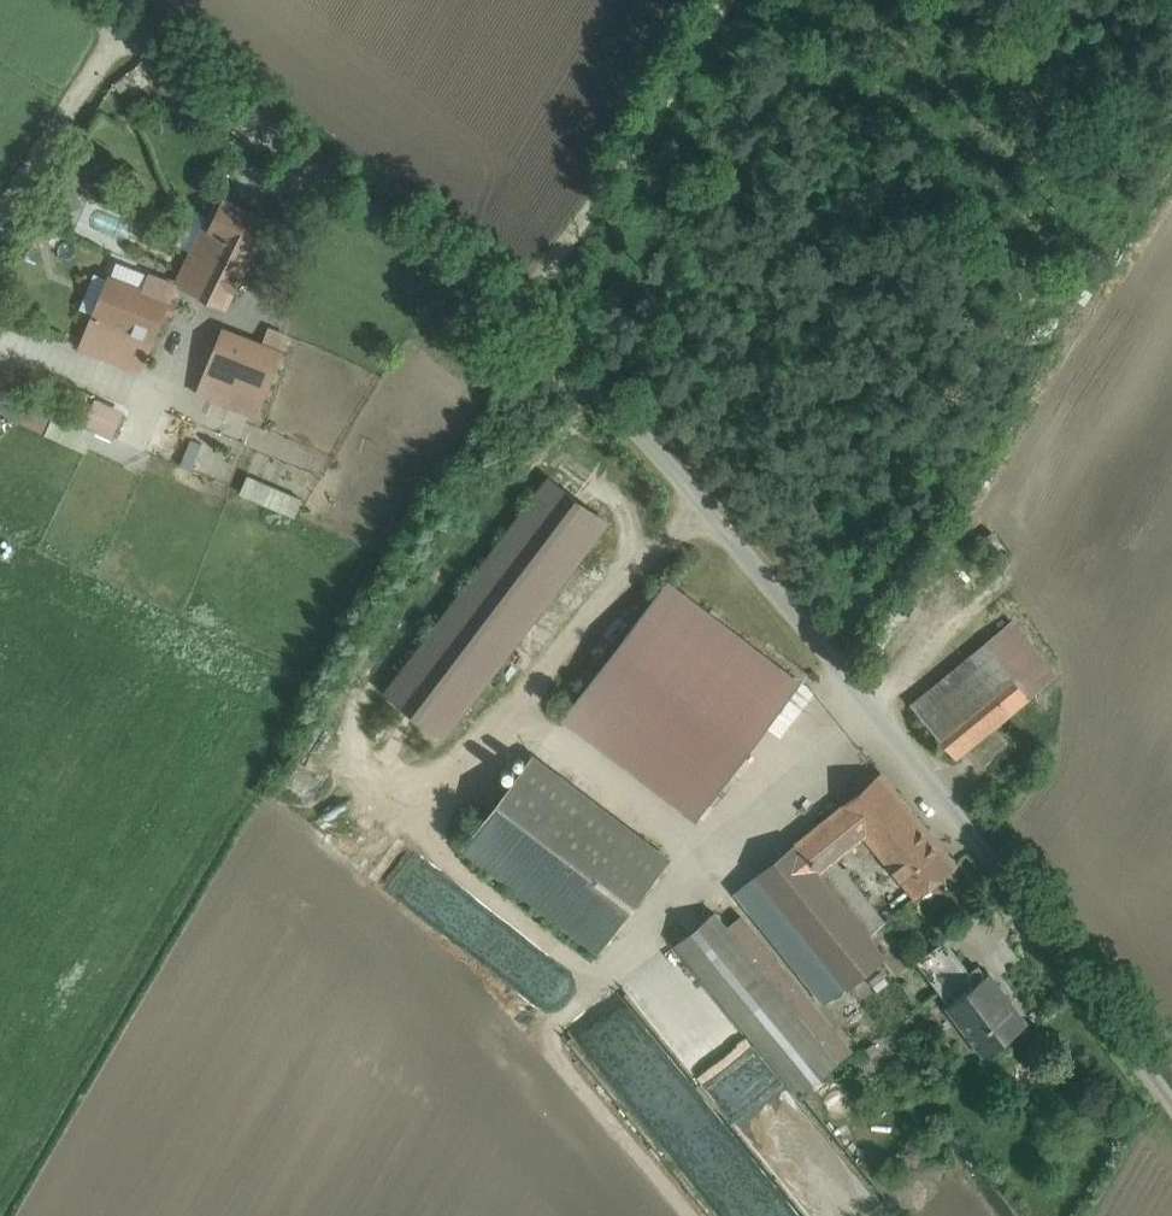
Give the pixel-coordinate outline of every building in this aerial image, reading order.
[(226,200),(212,227),(206,224),(178,282),(226,305),(252,251),(253,251),(269,220),(226,200)] [(145,291),(111,277),(96,315),(152,338),(174,284),(152,275),(145,291)] [(152,338),(96,315),(86,343),(141,365),(152,338)] [(262,344),(225,329),(199,393),(256,415),(286,334),(269,327),(262,344)] [(88,446),(98,422),(97,434),(110,401),(67,385),(40,383),(89,402),(88,418),(64,409),(65,396),(39,395),(31,392),(24,391),(0,382),(0,411),(88,446)] [(452,740),(605,513),(539,469),(387,696),(452,740)] [(301,500),(248,477),(242,491),(296,513),(301,500)] [(801,682),(668,579),(592,679),(612,693),(726,781),(801,682)] [(913,624),(913,621),(913,619),(911,617),(909,615),(907,615),(904,615),(902,617),(901,619),(900,621),(901,624),(902,626),(904,627),(907,628),(909,627),(911,626),(913,624)] [(1056,676),(1011,621),(985,642),(1030,697),(1056,676)] [(892,629),(891,632),(892,634),(893,636),(895,638),(898,638),(900,638),(902,636),(903,634),(904,632),(903,629),(902,627),(900,626),(898,625),(895,626),(893,627),(892,629)] [(1030,697),(985,642),(911,703),(957,757),(1030,697)] [(592,679),(563,717),(582,732),(612,693),(592,679)] [(726,781),(612,693),(582,732),(697,819),(726,781)] [(596,796),(604,786),(563,754),(555,764),(596,796)] [(668,858),(534,756),(465,846),(599,949),(668,858)] [(932,837),(882,775),(844,806),(867,833),(871,839),(895,869),(932,837)] [(844,806),(796,845),(818,872),(838,857),(867,833),(844,806)] [(932,837),(895,869),(905,880),(917,894),(953,864),(932,837)] [(895,869),(871,839),(859,850),(883,879),(895,869)] [(818,872),(796,845),(759,875),(831,963),(885,920),(880,914),(877,916),(870,909),(862,915),(842,890),(836,895),(818,872)] [(880,914),(885,920),(888,918),(838,857),(818,872),(836,895),(842,890),(862,915),(870,909),(877,916),(880,914)] [(831,963),(759,875),(738,892),(827,1001),(848,984),(831,963)] [(905,880),(893,890),(890,887),(878,897),(892,914),(917,894),(905,880)] [(838,1061),(715,910),(676,942),(800,1093),(838,1061)] [(978,981),(946,938),(917,960),(949,1003),(978,981)] [(1026,1023),(988,973),(978,981),(949,1003),(987,1053),(1026,1023)]
